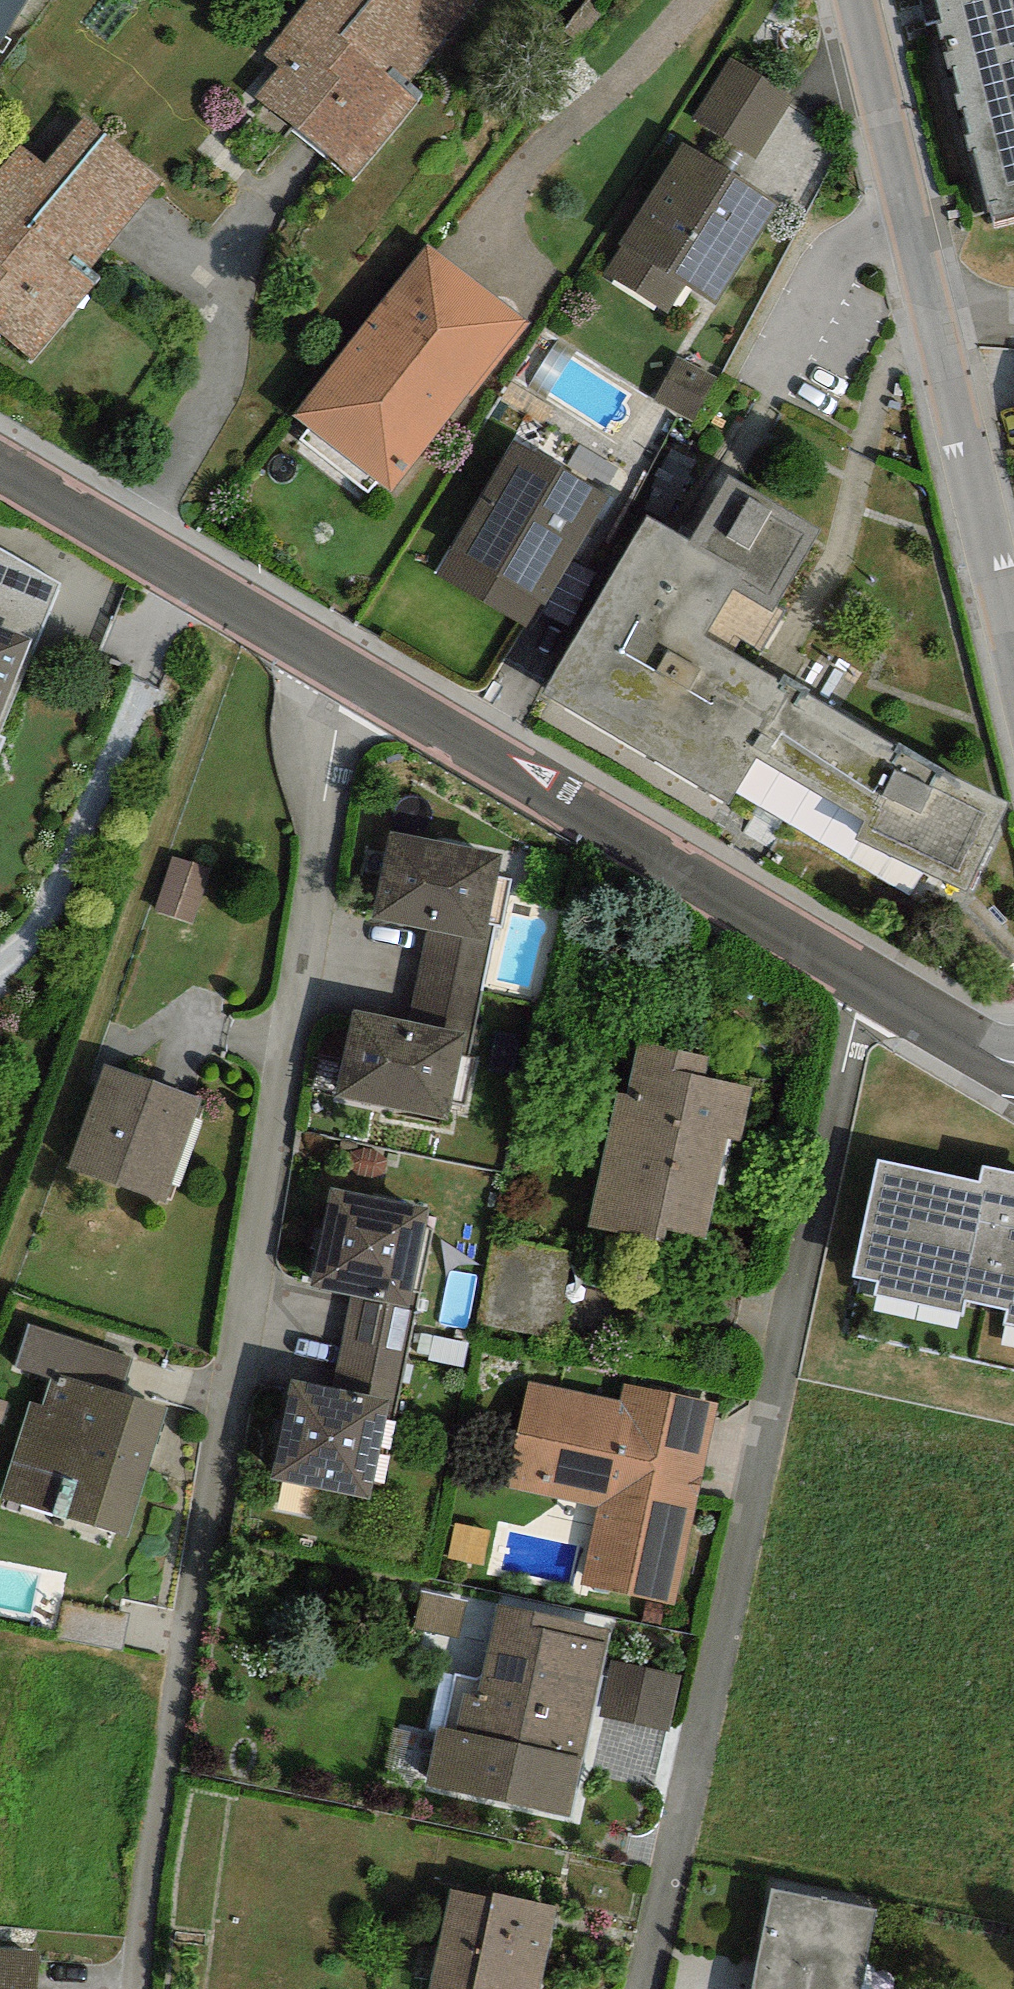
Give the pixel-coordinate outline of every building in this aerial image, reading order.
[(25,0),(0,0),(0,40),(25,0)] [(264,54),(280,68),(254,98),(353,183),(428,95),(409,79),(476,0),(310,0),(264,54)] [(992,222),(1013,217),(1013,0),(937,0),(992,222)] [(793,102),(727,60),(692,114),(757,157),(793,102)] [(0,170),(0,335),(31,361),(102,277),(90,266),(162,182),(85,118),(43,167),(20,147),(0,170)] [(780,204),(682,143),(602,271),(667,312),(684,285),(716,305),(780,204)] [(527,322),(425,244),(293,417),(396,494),(527,322)] [(606,496),(513,441),(434,572),(528,627),(606,496)] [(820,530),(728,475),(689,542),(649,517),(540,696),(726,809),(736,791),(911,895),(928,875),(968,890),(1009,802),(957,777),(899,743),(895,748),(807,694),(812,689),(782,675),(778,682),(741,659),(820,530)] [(0,550),(0,731),(60,586),(0,550)] [(501,852),(391,830),(374,917),(428,928),(484,939),(487,925),(501,852)] [(209,867),(174,856),(156,911),(191,923),(209,867)] [(504,980),(539,983),(545,916),(510,913),(504,980)] [(495,926),(487,925),(484,939),(428,928),(410,1022),(464,1033),(460,1055),(471,1057),(495,926)] [(410,1022),(352,1010),(336,1095),(449,1115),(460,1055),(464,1033),(410,1022)] [(617,1091),(603,1152),(719,1178),(728,1137),(741,1140),(753,1087),(705,1076),(709,1056),(638,1040),(627,1093),(617,1091)] [(204,1098),(104,1064),(67,1168),(168,1203),(204,1098)] [(719,1178),(603,1152),(602,1157),(587,1225),(703,1251),(719,1178)] [(877,1160),(854,1276),(877,1281),(873,1295),(961,1315),(965,1299),(1009,1308),(1005,1325),(1013,1327),(1013,1174),(983,1168),(978,1182),(877,1160)] [(431,1207),(331,1188),(311,1287),(351,1296),(412,1307),(431,1207)] [(502,1236),(489,1318),(559,1328),(571,1246),(502,1236)] [(391,1420),(412,1307),(351,1296),(333,1390),(390,1401),(386,1419),(391,1420)] [(29,1325),(15,1367),(49,1378),(51,1371),(121,1395),(133,1360),(29,1325)] [(51,1371),(49,1378),(40,1406),(30,1403),(0,1497),(0,1498),(127,1539),(169,1409),(121,1395),(51,1371)] [(333,1390),(290,1380),(270,1477),(370,1498),(386,1419),(390,1401),(333,1390)] [(618,1400),(529,1381),(506,1486),(597,1506),(579,1586),(677,1607),(721,1403),(622,1381),(618,1400)] [(609,1630),(496,1605),(480,1681),(456,1676),(445,1729),(439,1728),(426,1787),(569,1817),(609,1630)] [(679,1677),(612,1662),(599,1718),(667,1733),(679,1677)] [(770,1889),(750,1988),(856,1988),(872,1909),(770,1889)] [(450,1890),(430,1988),(542,1988),(558,1907),(492,1894),(491,1898),(450,1890)] [(0,1947),(0,1988),(36,1988),(39,1950),(0,1947)]
